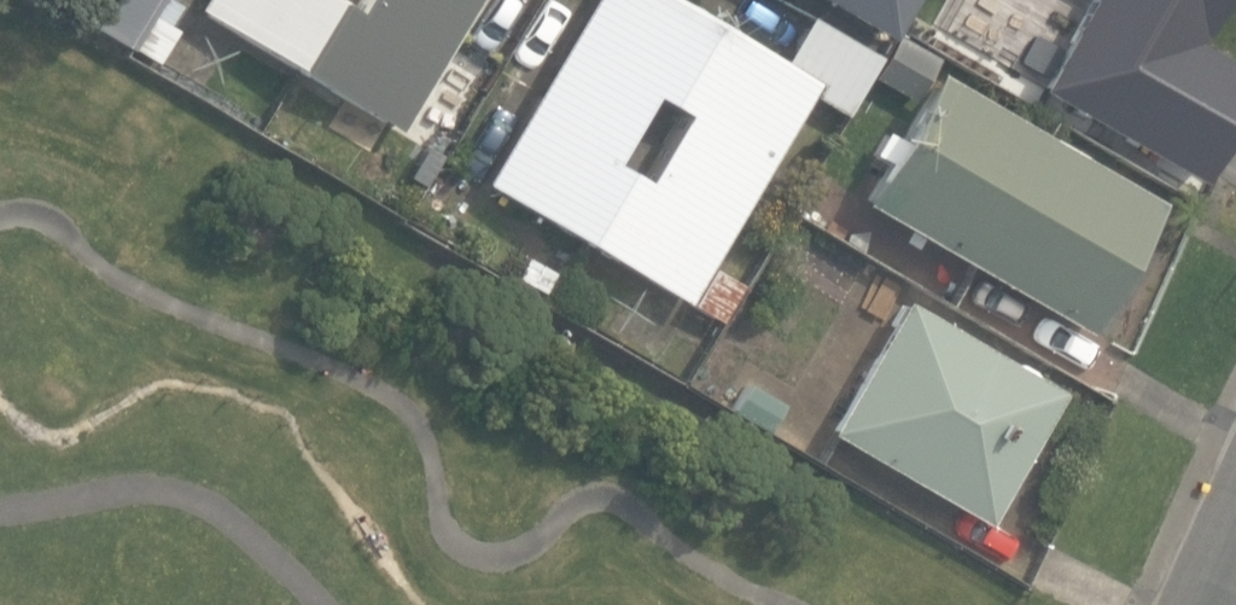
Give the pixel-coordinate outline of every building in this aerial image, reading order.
[(144,48),(161,19),(143,9),(148,0),(78,0),(71,12),(123,42),(125,38),(144,48)] [(400,132),(479,0),(205,0),(199,10),(400,132)] [(481,184),(716,325),(739,287),(706,267),(810,95),(843,115),(878,56),(808,14),(776,68),(664,0),(592,0),(481,184)] [(879,39),(901,0),(811,0),(879,39)] [(977,78),(1023,0),(915,0),(897,31),(977,78)] [(1034,87),(1194,180),(1235,108),(1235,65),(1191,40),(1215,0),(1084,0),(1034,87)] [(911,101),(935,62),(893,36),(869,76),(911,101)] [(859,203),(1082,332),(1090,317),(1103,309),(1112,296),(1116,281),(1116,273),(1158,202),(935,72),(859,203)] [(450,77),(411,146),(437,161),(477,92),(450,77)] [(509,268),(537,284),(548,263),(520,248),(509,268)] [(828,434),(984,524),(1060,393),(903,302),(828,434)] [(764,421),(780,394),(743,371),(726,397),(764,421)]
